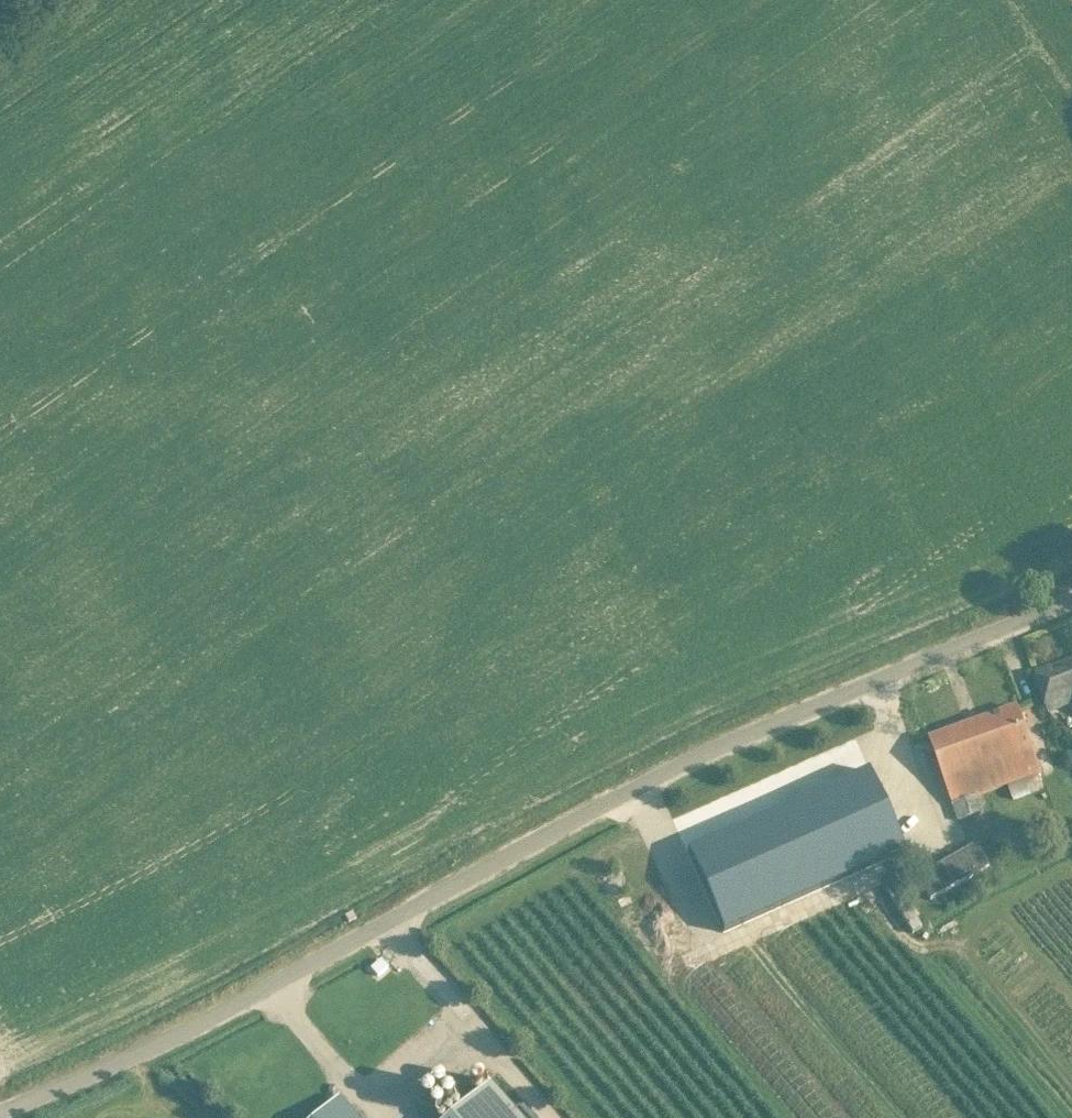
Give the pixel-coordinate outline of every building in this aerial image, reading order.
[(1036,674),(1048,712),(1071,703),(1071,661),(1036,674)] [(1019,709),(930,741),(958,822),(985,813),(979,796),(1011,785),(1015,797),(1046,786),(1026,730),(1019,709)] [(869,771),(687,851),(723,934),(905,853),(869,771)] [(975,845),(918,878),(931,901),(988,868),(975,845)] [(491,1080),(448,1117),(523,1117),(491,1080)] [(316,1117),(356,1117),(339,1098),(316,1117)]
